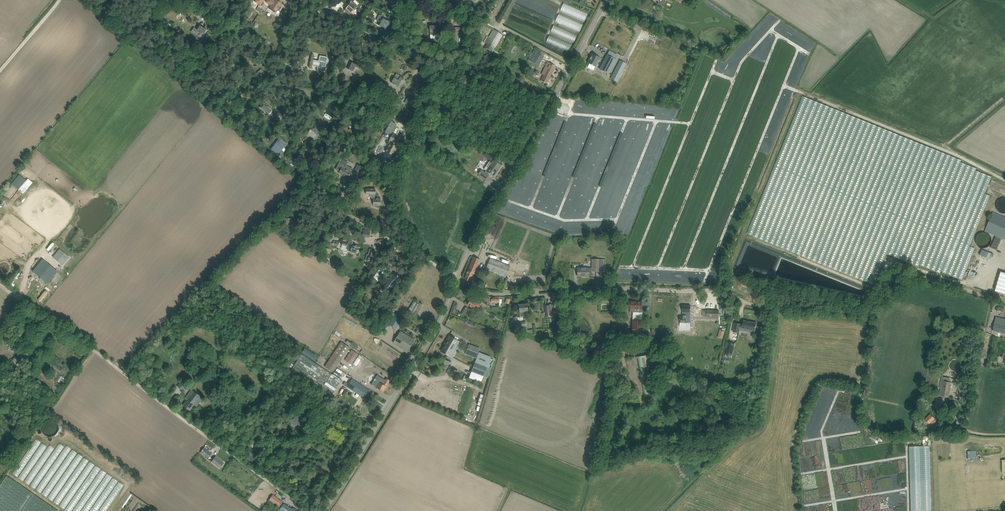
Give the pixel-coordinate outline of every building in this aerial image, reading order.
[(266,3),(271,6),(269,9),(273,12),(274,10),(276,11),(277,9),(279,11),(282,7),(281,6),(281,5),(280,5),(281,3),(279,2),(276,0),(275,0),(274,1),(274,0),(268,0),(266,3)] [(358,6),(351,0),(346,5),(348,6),(344,10),(350,15),(358,6)] [(195,12),(206,19),(210,13),(199,6),(195,12)] [(498,7),(491,23),(498,26),(500,22),(505,10),(498,7)] [(382,16),(379,15),(376,20),(379,22),(378,25),(384,28),(384,29),(387,30),(392,22),(389,20),(388,21),(381,17),(382,16)] [(194,27),(191,32),(197,35),(199,32),(203,35),(207,30),(206,29),(207,28),(208,29),(210,26),(206,24),(204,28),(200,25),(197,30),(194,27)] [(437,36),(440,35),(440,28),(439,28),(439,26),(429,26),(430,35),(437,35),(437,36)] [(455,27),(454,42),(464,43),(465,28),(455,27)] [(485,48),(492,52),(502,35),(492,29),(488,37),(487,36),(483,42),(487,44),(485,48)] [(534,50),(528,59),(538,65),(544,56),(545,53),(541,51),(539,54),(534,50)] [(600,69),(608,74),(616,59),(615,59),(617,55),(609,51),(607,55),(600,69)] [(592,53),(587,63),(595,67),(600,58),(592,53)] [(318,67),(317,70),(325,71),(326,64),(328,57),(320,55),(319,61),(313,60),(314,55),(312,54),(309,68),(311,69),(312,65),(318,67)] [(190,68),(190,69),(194,72),(199,65),(195,62),(194,62),(190,68)] [(355,67),(358,68),(360,64),(356,62),(355,64),(350,62),(347,69),(353,71),(355,67)] [(555,66),(551,63),(547,62),(542,74),(544,75),(541,81),(547,84),(555,66)] [(623,68),(617,65),(613,74),(619,77),(623,68)] [(257,73),(262,79),(267,75),(261,69),(257,73)] [(396,74),(391,83),(398,87),(402,80),(403,81),(404,78),(396,74)] [(310,99),(306,108),(309,109),(311,106),(312,107),(313,105),(312,104),(314,100),(315,101),(316,97),(312,95),(310,99)] [(404,103),(410,106),(413,99),(408,96),(404,103)] [(263,108),(263,109),(268,113),(269,112),(270,113),(266,118),(270,121),(273,118),(277,121),(280,118),(275,114),(276,112),(272,109),(271,111),(270,110),(271,110),(266,105),(263,108)] [(308,134),(315,139),(322,129),(315,124),(308,134)] [(342,129),(343,133),(345,132),(348,137),(351,136),(350,133),(352,132),(350,129),(348,130),(347,127),(342,129)] [(397,147),(395,146),(396,144),(397,144),(400,138),(392,134),(389,140),(392,141),(391,143),(390,143),(385,152),(392,156),(397,147)] [(280,137),(270,149),(278,155),(287,143),(280,137)] [(312,146),(309,144),(301,156),(309,160),(316,148),(314,146),(315,144),(314,143),(312,146)] [(344,164),(345,162),(340,160),(335,170),(339,172),(338,173),(342,175),(342,176),(345,177),(348,178),(350,175),(352,176),(352,177),(356,179),(362,167),(358,165),(354,172),(352,171),(353,169),(344,164)] [(501,165),(497,163),(493,160),(484,172),(481,170),(478,173),(482,176),(486,179),(488,175),(488,174),(489,173),(493,175),(498,168),(499,169),(501,165)] [(30,180),(20,191),(25,195),(35,184),(30,180)] [(373,199),(373,201),(373,205),(380,205),(380,204),(381,204),(381,201),(380,200),(380,199),(378,199),(378,198),(377,198),(376,198),(376,199),(375,199),(375,189),(370,189),(366,189),(366,194),(370,194),(370,196),(372,199),(373,199)] [(997,199),(993,209),(1004,214),(1004,202),(997,199)] [(285,219),(284,226),(290,226),(297,226),(298,221),(298,219),(299,219),(300,208),(291,208),(291,213),(293,213),(293,221),(291,221),(291,219),(285,219)] [(992,213),(991,216),(984,231),(1004,240),(1004,217),(993,212),(992,213)] [(989,256),(1001,260),(1004,249),(1004,240),(996,237),(989,256)] [(342,242),(341,245),(347,247),(346,248),(347,251),(356,253),(356,252),(356,253),(358,247),(357,247),(357,246),(356,245),(355,245),(355,246),(353,245),(351,244),(352,244),(353,242),(352,241),(349,240),(348,244),(342,242)] [(497,254),(518,262),(521,264),(524,256),(501,246),(496,244),(493,252),(497,254)] [(27,249),(25,251),(32,257),(34,256),(27,249)] [(60,249),(52,257),(63,265),(70,257),(60,249)] [(371,263),(372,258),(373,258),(376,251),(370,249),(368,255),(367,255),(365,261),(366,261),(366,262),(370,263),(370,262),(371,263)] [(469,281),(474,283),(477,278),(472,276),(473,273),(474,273),(480,259),(474,257),(464,279),(469,281)] [(485,269),(499,275),(499,277),(506,280),(508,274),(507,273),(510,266),(490,258),(485,269)] [(589,268),(577,268),(577,271),(577,276),(585,276),(585,277),(589,277),(589,271),(603,271),(603,266),(606,266),(606,262),(603,262),(603,259),(597,259),(592,259),(592,263),(592,268),(589,268)] [(45,262),(41,267),(36,273),(41,277),(48,283),(57,271),(45,262)] [(382,265),(377,272),(381,276),(387,269),(382,265)] [(994,290),(1004,294),(1004,273),(1000,271),(994,290)] [(388,280),(382,289),(387,293),(400,276),(394,272),(390,278),(389,278),(388,279),(388,280)] [(48,290),(44,295),(39,300),(42,303),(50,292),(48,290)] [(481,294),(478,300),(477,302),(470,299),(467,305),(473,308),(473,309),(476,311),(482,302),(484,304),(487,305),(490,299),(487,298),(481,294)] [(419,304),(413,301),(408,310),(414,313),(419,304)] [(643,312),(644,307),(644,302),(628,301),(627,306),(627,309),(630,309),(630,312),(632,312),(632,320),(631,339),(641,340),(642,312),(643,312)] [(527,311),(527,309),(527,304),(519,305),(519,310),(520,317),(524,317),(523,312),(527,311)] [(553,316),(552,304),(544,305),(545,313),(546,313),(546,317),(553,316)] [(683,306),(683,316),(680,316),(680,322),(681,323),(681,325),(686,325),(686,323),(687,322),(686,320),(690,320),(690,312),(691,311),(691,306),(683,306)] [(719,311),(703,310),(703,308),(693,308),(693,316),(719,317),(719,311)] [(384,322),(396,329),(402,318),(391,312),(384,322)] [(517,317),(513,317),(514,327),(517,326),(525,326),(525,322),(517,323),(517,317)] [(992,330),(1004,333),(1004,319),(996,317),(992,330)] [(735,323),(733,332),(739,333),(740,330),(755,333),(757,323),(743,320),(743,324),(741,324),(735,323)] [(393,342),(403,348),(408,351),(414,340),(410,337),(400,331),(393,342)] [(446,340),(454,345),(457,346),(459,342),(453,338),(449,336),(446,340)] [(37,350),(42,344),(37,340),(32,346),(37,350)] [(442,352),(448,355),(451,357),(457,346),(454,345),(446,340),(444,345),(445,346),(442,352)] [(161,341),(158,345),(164,350),(168,345),(161,341)] [(349,347),(341,342),(324,367),(333,372),(349,347)] [(734,344),(728,342),(726,354),(732,356),(734,344)] [(480,348),(469,344),(465,354),(476,358),(480,348)] [(305,348),(302,353),(313,360),(316,355),(305,349),(305,348)] [(669,348),(666,355),(672,359),(676,352),(669,348)] [(358,354),(351,350),(344,360),(351,365),(358,354)] [(291,370),(331,396),(341,381),(338,379),(340,375),(334,371),(332,375),(301,354),(291,370)] [(471,372),(483,376),(487,378),(491,368),(494,360),(478,354),(475,362),(471,372)] [(638,357),(645,397),(655,395),(647,355),(638,357)] [(13,363),(18,368),(23,363),(18,358),(13,363)] [(356,373),(374,384),(373,385),(378,389),(383,392),(390,380),(386,378),(383,384),(378,381),(382,375),(362,363),(356,373)] [(344,376),(347,372),(338,366),(335,370),(344,376)] [(62,376),(58,380),(62,384),(66,380),(62,376)] [(941,381),(940,388),(941,388),(940,395),(949,397),(951,383),(949,383),(950,378),(943,377),(942,381),(941,381)] [(345,382),(343,384),(364,398),(370,390),(352,379),(349,384),(345,382)] [(182,390),(186,384),(182,380),(177,386),(182,390)] [(183,406),(188,409),(190,411),(195,404),(197,406),(203,398),(201,397),(191,390),(186,398),(188,399),(183,406)] [(288,422),(295,427),(297,424),(301,427),(306,420),(302,418),(303,417),(297,413),(293,418),(292,417),(288,422)] [(930,414),(925,419),(929,424),(935,419),(930,414)] [(58,429),(58,428),(58,427),(58,426),(58,425),(58,424),(57,423),(56,422),(55,421),(54,420),(53,420),(51,419),(49,419),(48,419),(47,420),(45,420),(45,421),(44,422),(43,422),(43,423),(42,424),(42,425),(41,425),(41,426),(41,427),(41,428),(41,429),(42,431),(42,432),(43,433),(44,434),(45,435),(46,436),(47,436),(48,436),(50,436),(52,436),(53,436),(54,435),(55,435),(56,434),(56,433),(57,433),(57,432),(58,431),(58,429)] [(209,451),(214,445),(209,440),(204,447),(209,451)] [(208,458),(208,457),(211,453),(204,447),(200,453),(208,458)] [(968,451),(968,459),(976,459),(976,451),(968,451)] [(219,468),(221,466),(224,462),(216,456),(213,460),(211,462),(219,468)] [(7,475),(0,485),(0,510),(58,510),(7,475)] [(269,500),(279,507),(282,502),(272,496),(269,500)]
